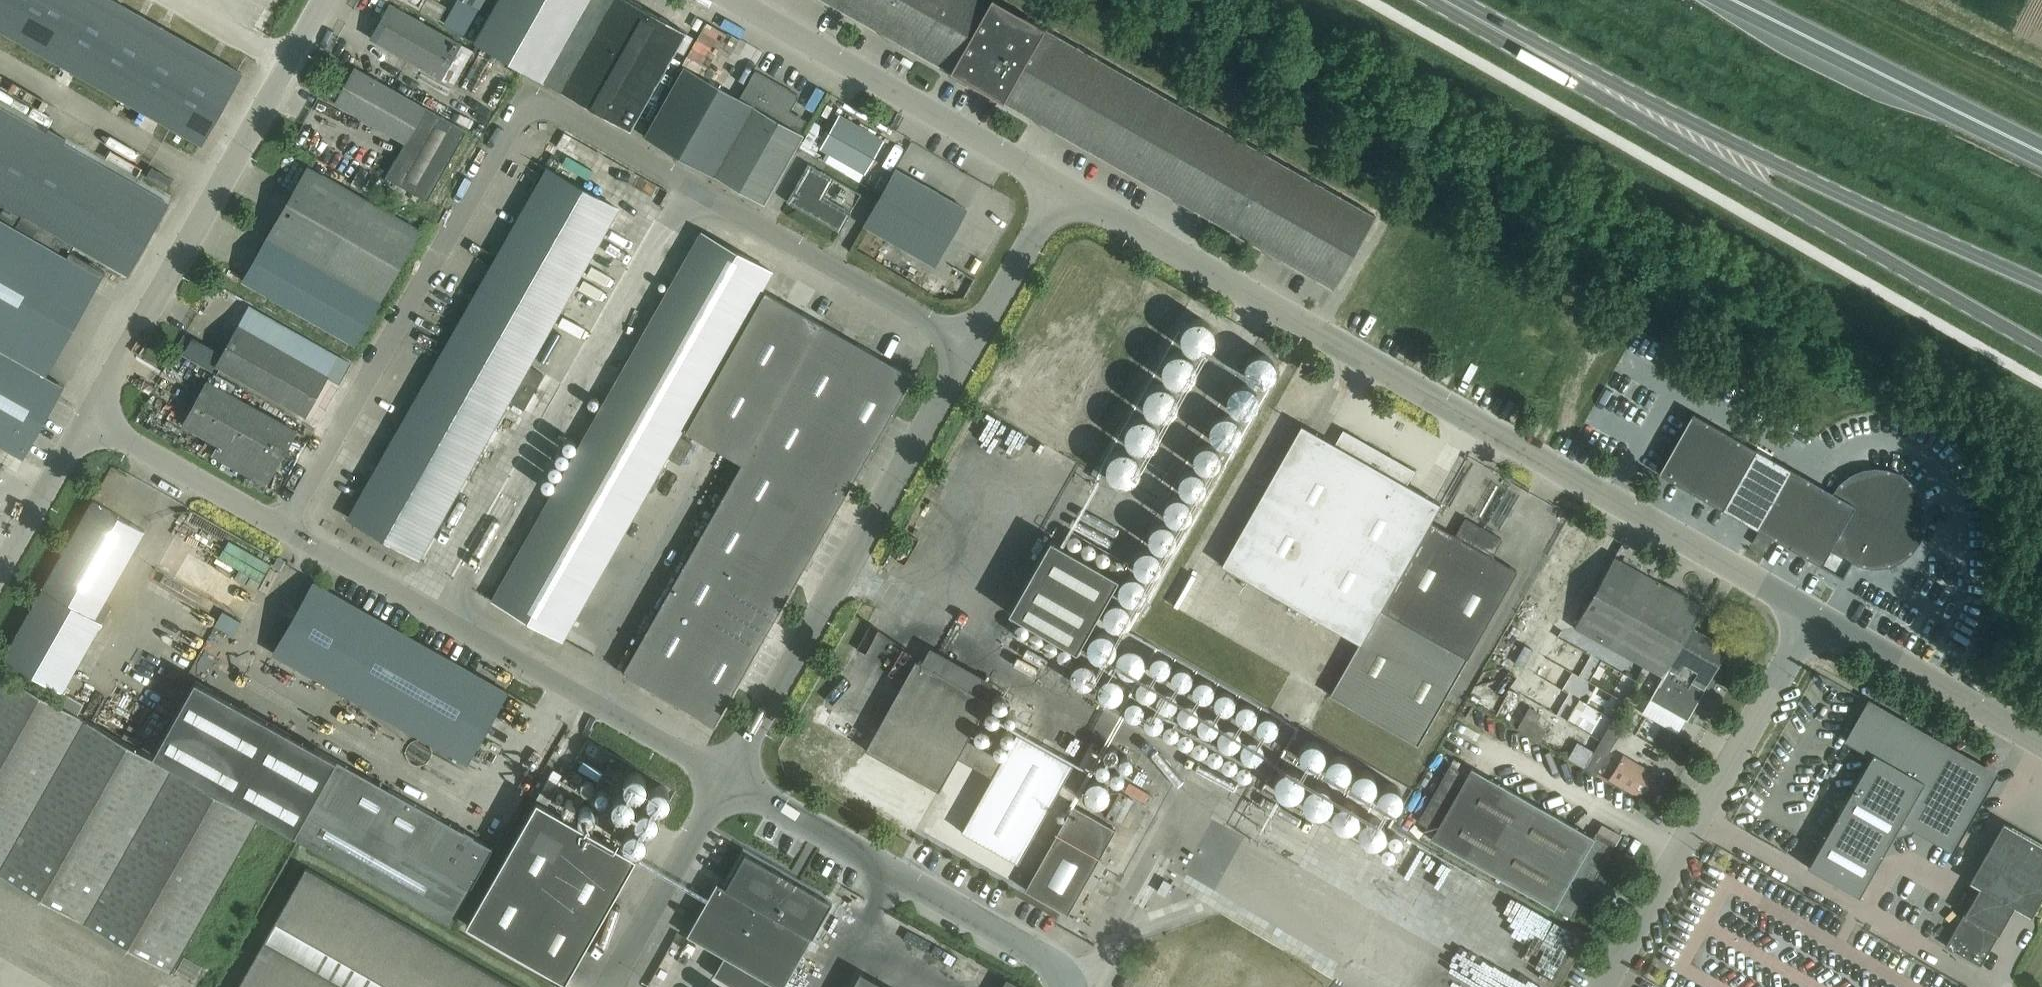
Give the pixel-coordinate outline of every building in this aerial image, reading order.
[(169,126),(201,143),(241,72),(236,70),(113,0),(0,0),(0,30),(169,126)] [(600,0),(496,0),(473,41),(552,85),(600,0)] [(630,0),(600,0),(552,85),(630,130),(685,32),(630,0)] [(1332,288),(1374,214),(996,0),(824,0),(1332,288)] [(390,4),(371,38),(453,85),(472,50),(390,4)] [(755,70),(739,98),(683,66),(644,136),(764,204),(803,134),(791,127),(797,118),(788,113),(798,95),(755,70)] [(385,176),(427,200),(431,193),(466,130),(354,67),(334,102),(404,142),(385,176)] [(16,101),(21,93),(0,80),(0,91),(16,101)] [(11,450),(23,457),(63,385),(11,355),(72,248),(125,278),(171,198),(140,181),(0,101),(0,455),(6,458),(11,450)] [(882,139),(839,115),(820,148),(863,173),(882,139)] [(823,196),(833,178),(808,163),(786,201),(839,231),(850,211),(823,196)] [(307,166),(267,236),(379,300),(419,230),(307,166)] [(172,179),(151,167),(146,176),(167,188),(172,179)] [(546,168),(427,378),(348,517),(419,557),(509,400),(523,408),(543,374),(528,365),(617,208),(546,168)] [(863,225),(934,265),(966,208),(895,169),(863,225)] [(700,232),(492,598),(563,639),(771,272),(700,232)] [(379,300),(267,236),(243,280),(354,344),(379,300)] [(714,724),(912,375),(761,289),(682,430),(740,463),(622,672),(714,724)] [(249,306),(216,365),(304,414),(327,375),(337,380),(348,362),(249,306)] [(1183,332),(1182,340),(1185,347),(1191,352),(1199,354),(1207,353),(1213,348),(1216,341),(1216,333),(1213,327),(1207,322),(1200,320),(1192,321),(1186,326),(1183,332)] [(1148,327),(1136,353),(1162,365),(1174,339),(1148,327)] [(1226,360),(1247,362),(1250,334),(1229,331),(1226,360)] [(1164,364),(1163,371),(1166,378),(1172,384),(1180,386),(1188,384),(1194,379),(1197,372),(1197,365),(1194,358),(1188,353),(1181,351),(1173,353),(1167,357),(1164,364)] [(1133,358),(1116,382),(1140,398),(1157,374),(1133,358)] [(1203,381),(1219,391),(1234,369),(1218,358),(1203,381)] [(295,430),(207,380),(183,424),(218,444),(212,455),(230,465),(236,454),(271,474),(295,430)] [(1145,397),(1145,404),(1148,412),(1154,417),(1161,419),(1169,417),(1175,412),(1179,405),(1179,398),(1175,391),(1170,386),(1162,384),(1155,386),(1149,390),(1145,397)] [(1183,408),(1196,421),(1215,403),(1203,390),(1183,408)] [(1101,424),(1127,428),(1132,399),(1106,395),(1101,424)] [(1658,473),(1722,509),(1756,448),(1692,413),(1658,473)] [(1126,431),(1126,438),(1129,445),(1135,451),(1142,453),(1150,451),(1156,446),(1160,439),(1160,432),(1157,425),(1151,420),(1143,418),(1136,419),(1130,424),(1126,431)] [(1169,437),(1183,449),(1197,434),(1183,421),(1169,437)] [(1342,430),(1335,444),(1300,424),(1221,565),(1360,643),(1430,521),(1440,503),(1406,484),(1414,470),(1342,430)] [(1089,426),(1080,452),(1107,461),(1116,434),(1089,426)] [(692,443),(680,436),(668,457),(677,462),(680,464),(692,443)] [(1173,476),(1181,455),(1163,448),(1155,469),(1173,476)] [(1888,469),(1875,467),(1861,469),(1849,474),(1839,483),(1832,492),(1756,448),(1722,509),(1842,577),(1851,561),(1860,565),(1869,567),(1876,568),(1888,567),(1901,561),(1911,553),(1919,543),(1924,531),(1926,518),(1924,504),(1919,492),(1910,482),(1900,474),(1888,469)] [(1108,462),(1107,470),(1111,477),(1116,482),(1124,484),(1132,483),(1138,478),(1141,471),(1142,463),(1138,456),(1132,452),(1125,450),(1118,451),(1112,456),(1108,462)] [(1080,467),(1065,487),(1091,507),(1106,488),(1080,467)] [(1152,472),(1139,494),(1156,504),(1169,482),(1152,472)] [(1124,518),(1136,529),(1153,511),(1141,500),(1124,518)] [(102,622),(94,618),(144,531),(92,501),(3,658),(62,691),(102,622)] [(1360,643),(1330,695),(1417,745),(1517,570),(1492,556),(1501,539),(1465,518),(1455,535),(1430,521),(1360,643)] [(1108,544),(1121,556),(1138,538),(1126,526),(1108,544)] [(1772,538),(1758,531),(1751,543),(1765,551),(1772,538)] [(1051,538),(1010,612),(1078,650),(1119,577),(1051,538)] [(1650,698),(1685,718),(1726,646),(1691,626),(1702,606),(1682,594),(1683,594),(1667,585),(1666,585),(1614,556),(1574,627),(1645,667),(1662,676),(1650,698)] [(256,585),(269,567),(258,560),(246,578),(256,585)] [(1255,642),(1146,581),(1136,599),(1226,649),(1223,655),(1242,665),(1255,642)] [(351,697),(365,705),(466,762),(506,691),(313,582),(273,653),(343,693),(351,697)] [(205,619),(218,627),(225,613),(213,606),(205,619)] [(1110,619),(1094,632),(1116,661),(1132,648),(1110,619)] [(921,664),(915,660),(865,749),(869,752),(865,759),(861,756),(843,787),(906,822),(923,791),(919,789),(923,782),(938,790),(957,757),(992,776),(952,848),(1008,879),(1072,765),(1016,733),(1002,758),(967,739),(988,701),(982,698),(990,683),(929,649),(921,664)] [(1074,667),(1087,682),(1103,668),(1090,653),(1074,667)] [(0,671),(0,874),(171,972),(259,818),(161,760),(0,671)] [(154,753),(295,833),(336,760),(195,680),(154,753)] [(826,704),(839,712),(849,696),(836,688),(826,704)] [(1995,773),(1868,701),(1846,740),(1871,754),(1807,867),(1858,896),(1901,821),(1951,849),(1995,773)] [(1072,731),(1063,726),(1054,743),(1063,748),(1072,731)] [(1624,754),(1612,777),(1646,794),(1658,772),(1624,754)] [(493,848),(336,760),(295,833),(293,837),(450,925),(493,848)] [(1431,838),(1571,918),(1614,841),(1596,831),(1593,837),(1471,767),(1467,775),(1450,765),(1417,821),(1435,831),(1431,838)] [(678,788),(643,768),(606,832),(548,799),(477,921),(571,975),(678,788)] [(1111,786),(1125,793),(1132,779),(1119,772),(1111,786)] [(1294,789),(1288,802),(1304,809),(1310,797),(1294,789)] [(1091,804),(1124,821),(1133,805),(1122,800),(1120,803),(1098,792),(1091,804)] [(1067,913),(1115,829),(1072,805),(1025,889),(1067,913)] [(1974,918),(1965,915),(1966,915),(1965,911),(1963,914),(1944,946),(1980,968),(2019,903),(2036,913),(2041,902),(2041,843),(2011,824),(1980,877),(1986,901),(1974,918)] [(689,936),(723,956),(713,974),(737,986),(775,986),(776,986),(777,986),(782,986),(824,913),(831,901),(744,852),(724,886),(717,882),(686,935),(689,936)] [(306,867),(274,922),(388,986),(516,986),(306,867)] [(264,941),(237,986),(345,986),(264,941)] [(637,965),(651,986),(659,986),(664,984),(647,958),(637,965)] [(860,972),(851,986),(886,986),(860,972)]
